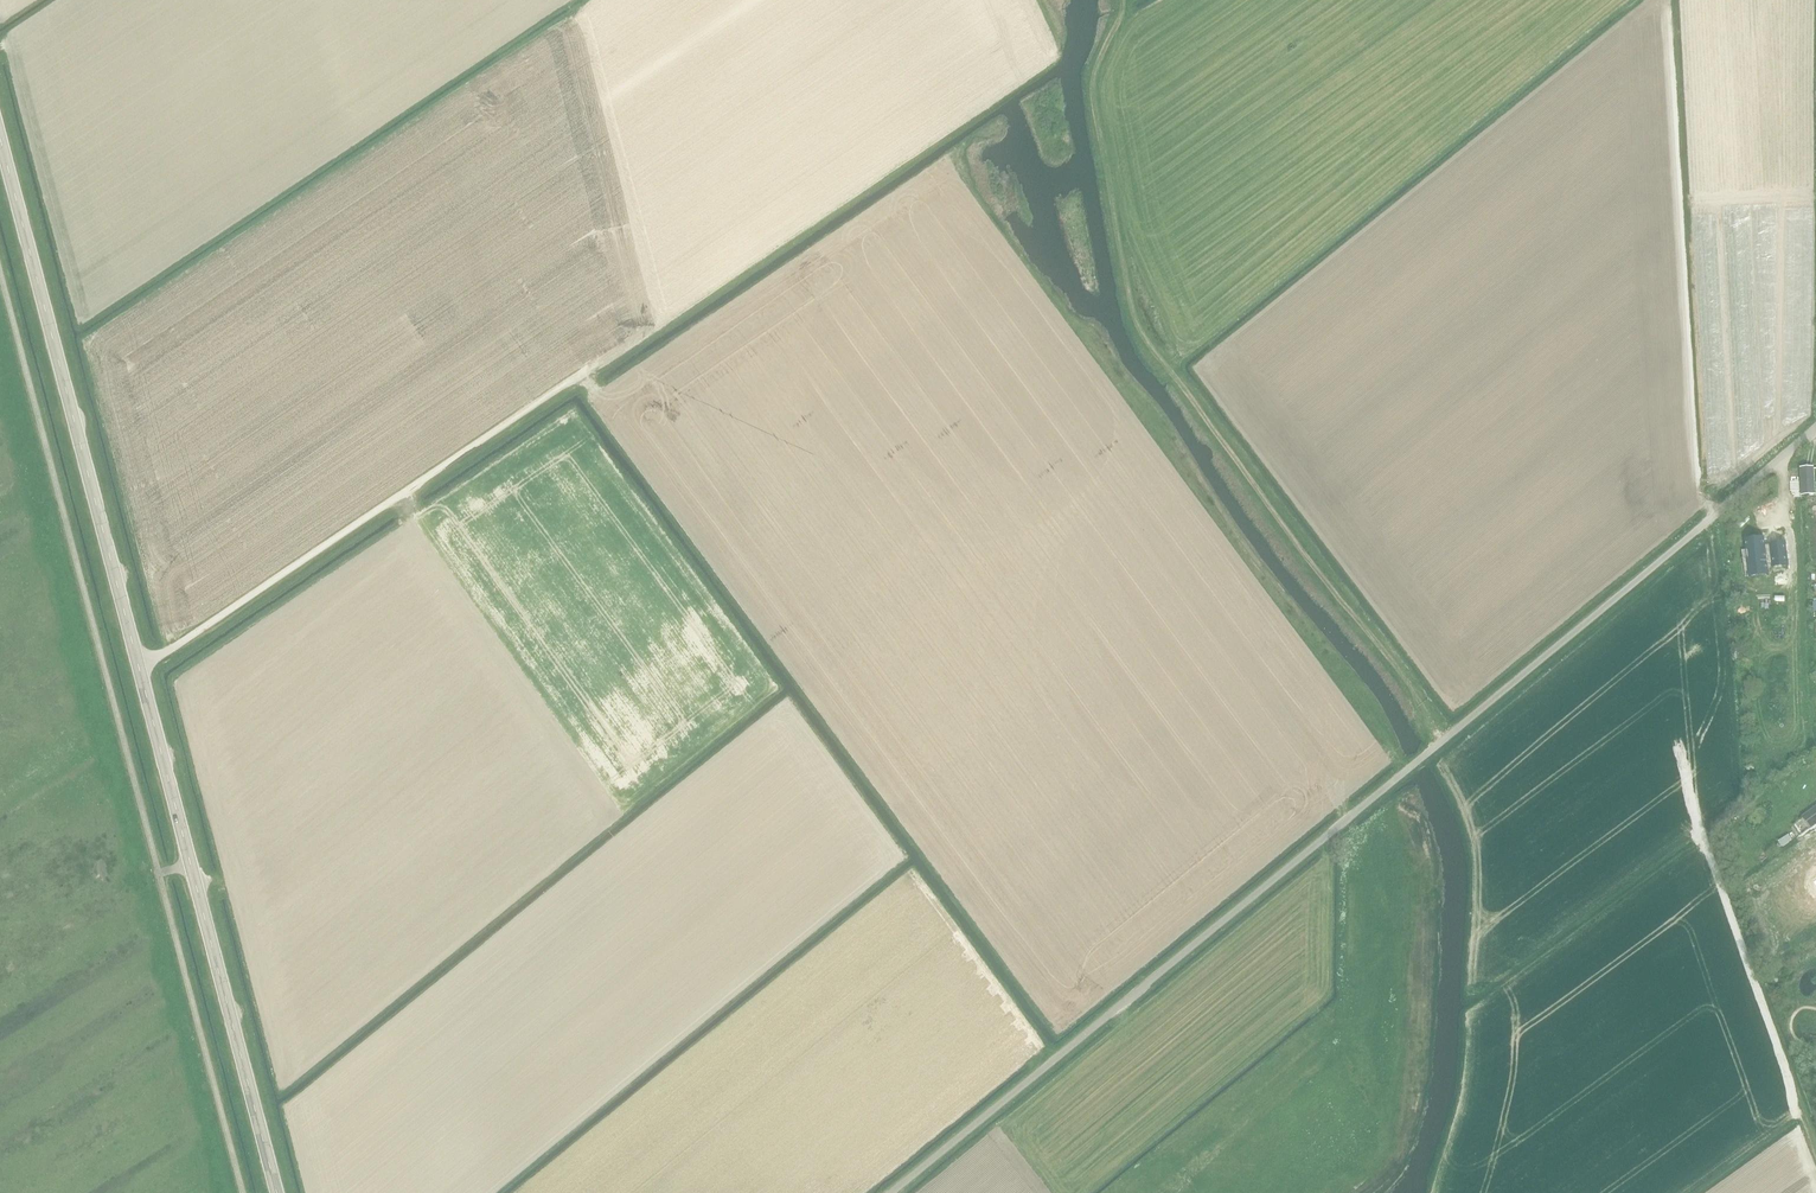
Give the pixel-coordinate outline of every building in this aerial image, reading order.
[(1814,466),(1799,467),(1800,494),(1815,494),(1814,466)] [(1769,529),(1752,532),(1758,563),(1775,560),(1773,552),(1777,551),(1777,554),(1792,552),(1789,529),(1773,532),(1774,537),(1770,537),(1769,529)] [(1786,612),(1799,612),(1798,588),(1786,588),(1786,612)] [(1803,816),(1811,828),(1815,825),(1815,806),(1803,816)]
